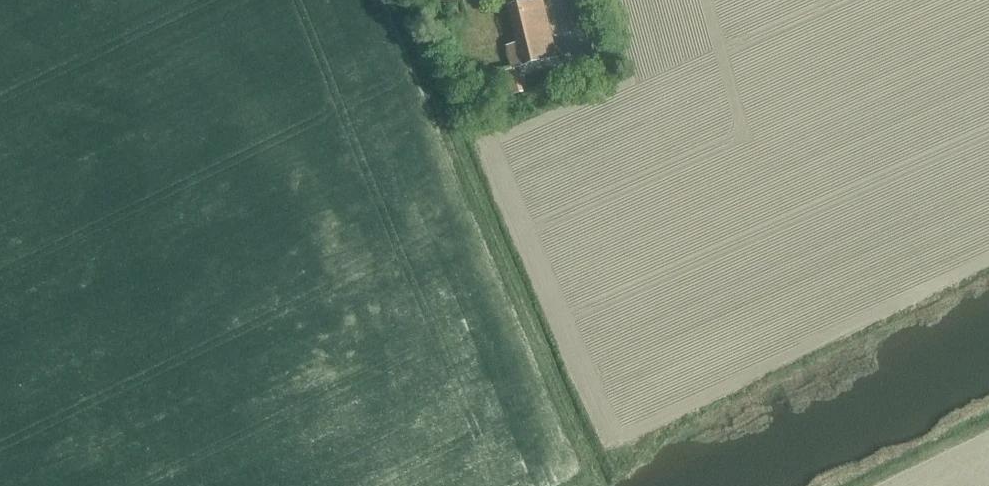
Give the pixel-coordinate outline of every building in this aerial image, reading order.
[(513,69),(557,58),(543,0),(542,0),(509,9),(518,46),(508,48),(513,69)]
